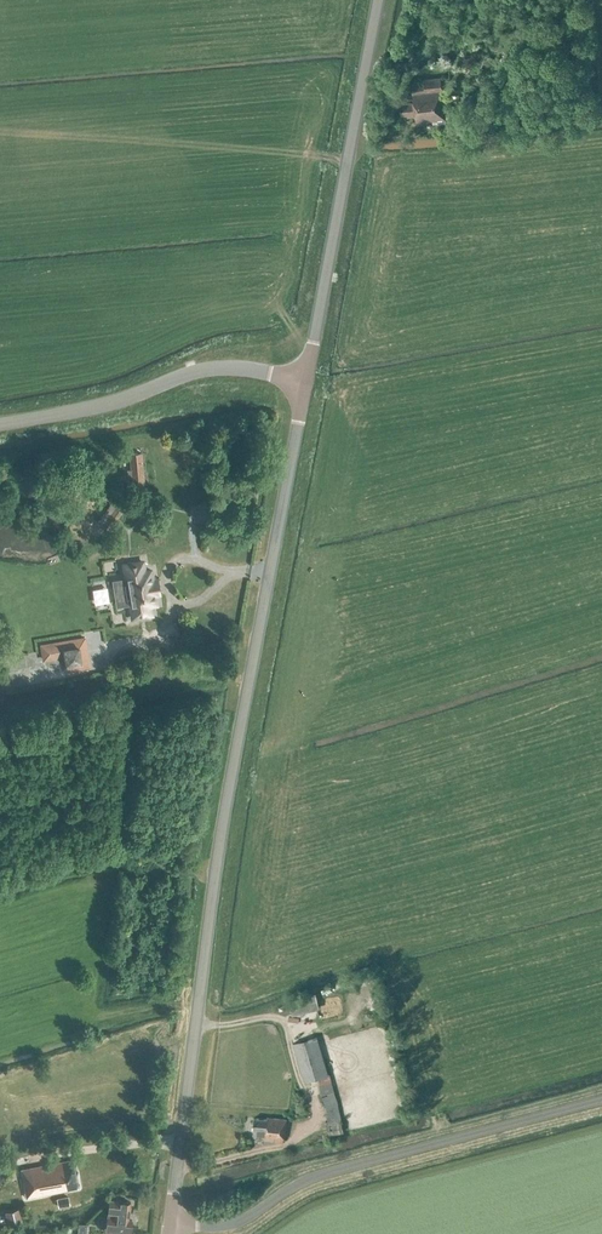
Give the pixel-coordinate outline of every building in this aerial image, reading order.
[(445,116),(440,78),(424,79),(425,84),(412,86),(413,93),(414,103),(400,104),(401,115),(405,114),(405,117),(415,116),(416,122),(438,120),(438,125),(446,124),(445,119),(448,119),(447,116),(445,116)] [(462,129),(472,128),(470,108),(460,110),(462,129)] [(129,491),(145,489),(142,453),(129,454),(131,470),(126,470),(129,491)] [(117,527),(122,520),(119,517),(123,512),(111,504),(103,515),(106,518),(102,524),(109,530),(114,525),(117,527)] [(144,572),(142,562),(124,565),(127,583),(119,585),(121,601),(130,600),(133,618),(151,615),(149,605),(157,603),(155,594),(160,593),(158,579),(153,580),(151,571),(144,572)] [(89,666),(84,638),(41,645),(44,660),(65,656),(68,670),(89,666)] [(293,1015),(320,1009),(316,993),(288,1000),(293,1015)] [(304,1081),(321,1076),(328,1074),(317,1037),(293,1044),(304,1081)] [(329,1124),(341,1122),(343,1121),(330,1074),(328,1074),(321,1076),(319,1085),(329,1124)] [(287,1120),(267,1117),(267,1119),(254,1118),(252,1128),(257,1129),(256,1135),(265,1136),(265,1137),(279,1139),(278,1142),(283,1143),(283,1139),(285,1139),(287,1120)] [(341,1122),(329,1124),(327,1125),(329,1135),(343,1132),(341,1122)] [(31,1197),(78,1188),(73,1160),(21,1170),(25,1190),(30,1190),(31,1197)] [(70,1205),(68,1197),(57,1199),(58,1207),(70,1205)] [(109,1200),(106,1233),(112,1233),(131,1233),(133,1221),(128,1220),(130,1202),(117,1201),(109,1200)] [(8,1224),(24,1222),(20,1208),(5,1211),(8,1224)] [(87,1224),(79,1223),(78,1233),(86,1233),(87,1224)]
